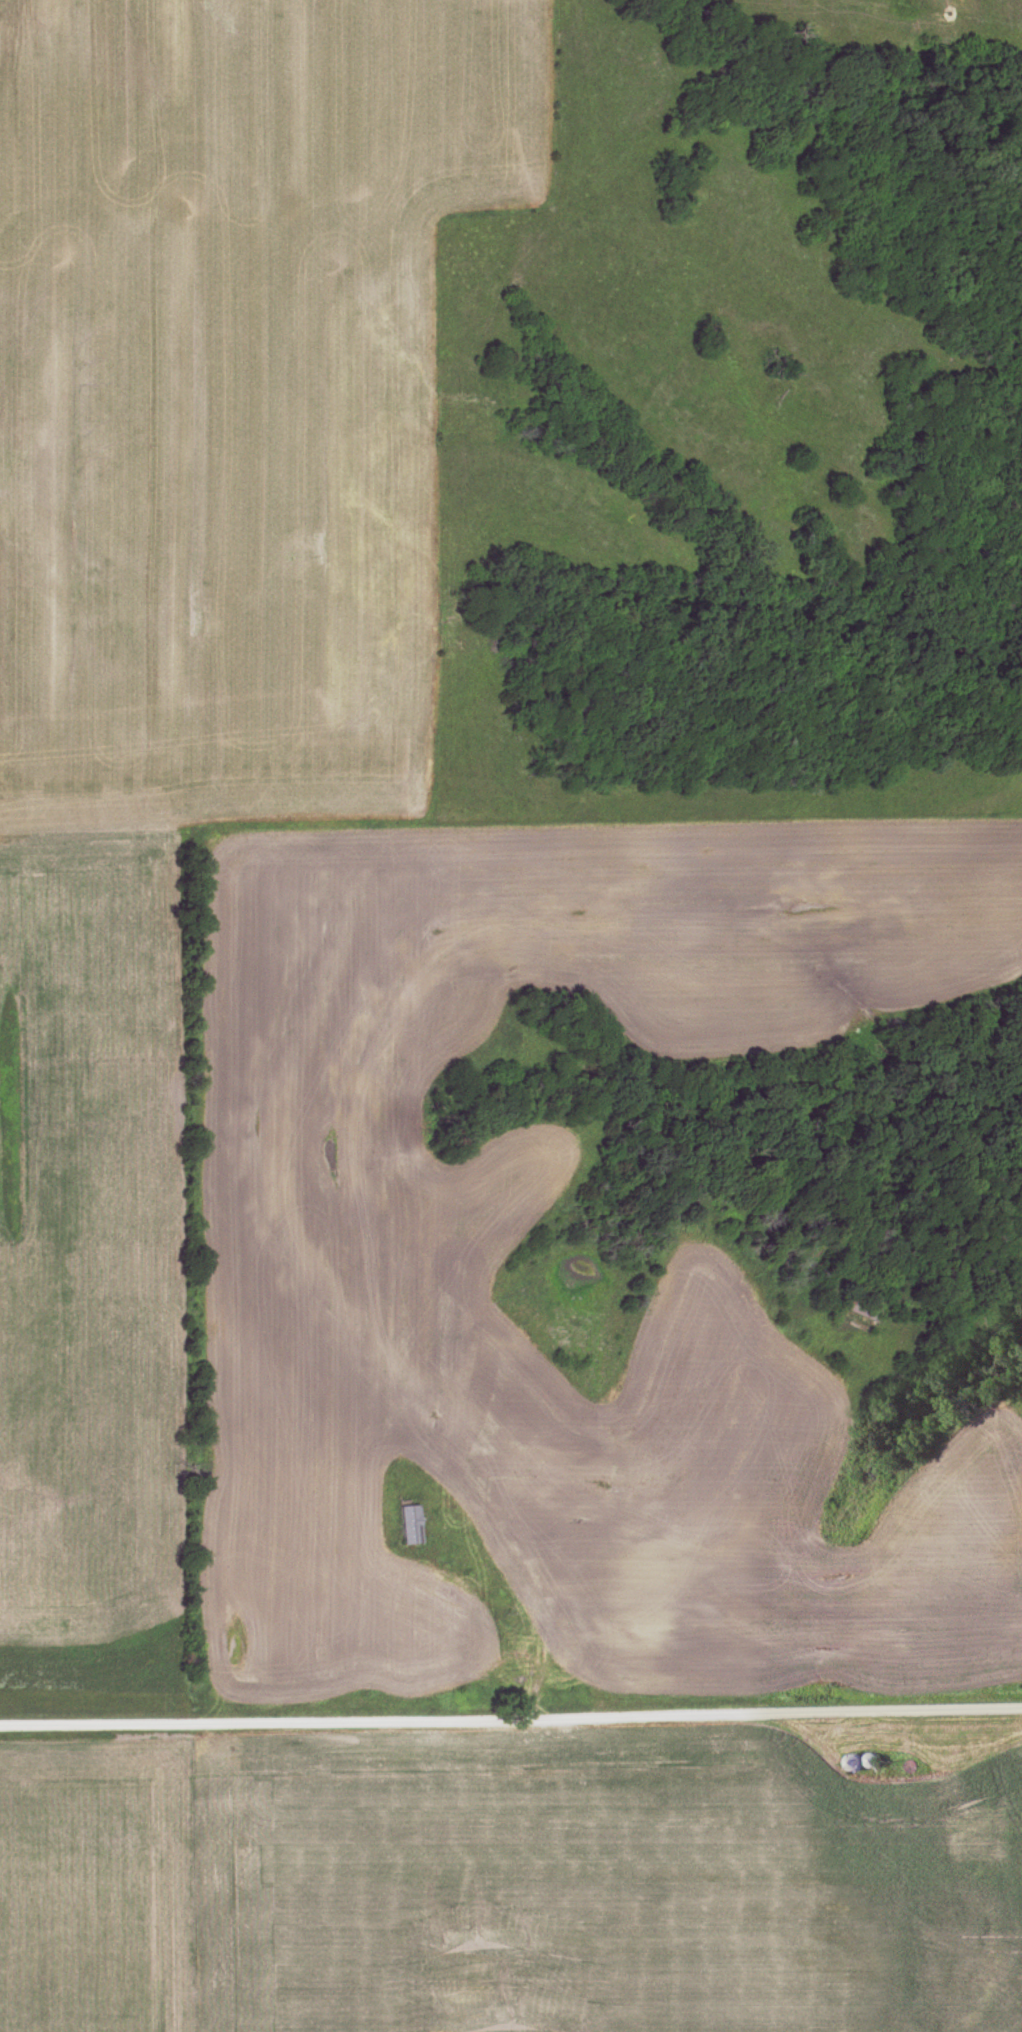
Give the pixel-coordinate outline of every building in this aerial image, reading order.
[(399,1544),(419,1544),(419,1506),(399,1506),(399,1544)] [(880,1769),(880,1755),(848,1755),(848,1769),(880,1769)]
